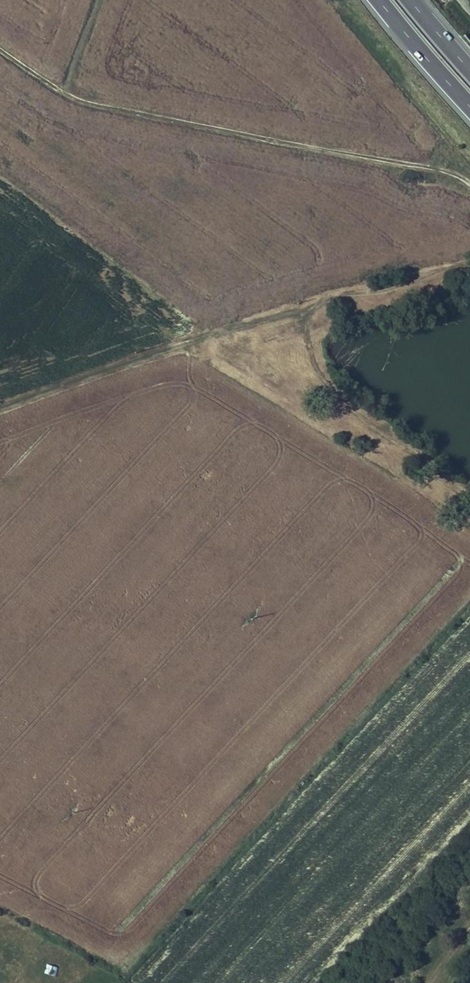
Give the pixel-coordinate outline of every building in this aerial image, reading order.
[(56,976),(57,967),(46,965),(44,974),(56,976)]
